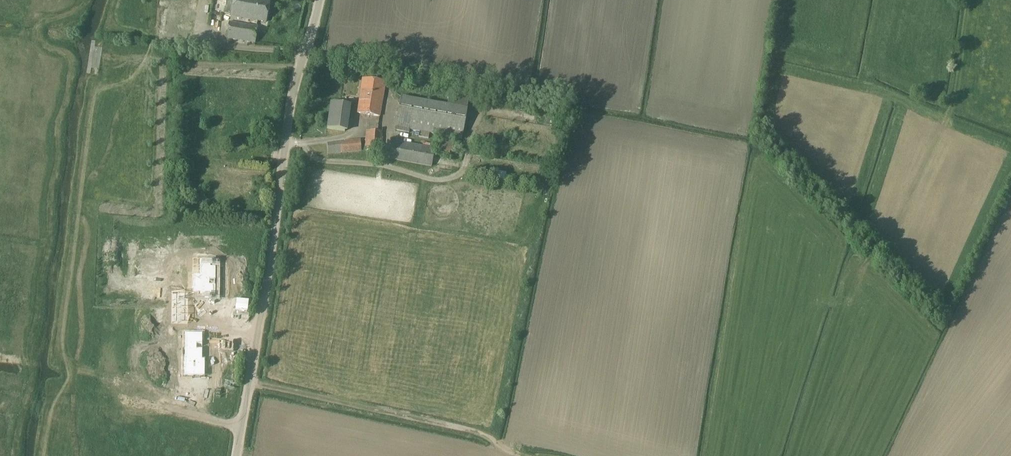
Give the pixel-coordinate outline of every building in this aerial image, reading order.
[(268,0),(233,0),(230,17),(266,23),(270,0),(268,0)] [(258,26),(229,22),(226,39),(255,43),(258,26)] [(362,78),(357,113),(380,116),(386,81),(362,78)] [(401,97),(395,129),(409,132),(409,130),(419,131),(418,136),(428,138),(428,133),(462,139),(470,92),(450,88),(447,105),(401,97)] [(381,152),(383,132),(366,130),(364,150),(381,152)] [(345,142),(338,143),(339,153),(361,151),(360,139),(345,141),(345,142)] [(434,148),(393,140),(389,159),(431,166),(434,148)] [(193,267),(192,293),(199,293),(199,295),(216,295),(216,267),(211,267),(211,260),(200,260),(200,267),(193,267)] [(172,293),(172,308),(188,309),(188,294),(172,293)] [(172,308),(172,323),(188,324),(188,309),(172,308)] [(183,349),(183,357),(184,357),(184,359),(202,360),(202,359),(202,341),(204,341),(204,334),(202,334),(202,333),(184,333),(184,349),(183,349)] [(184,359),(183,377),(193,377),(193,378),(200,378),(200,377),(205,377),(205,363),(205,360),(205,359),(204,359),(203,359),(202,359),(202,360),(184,359)]
